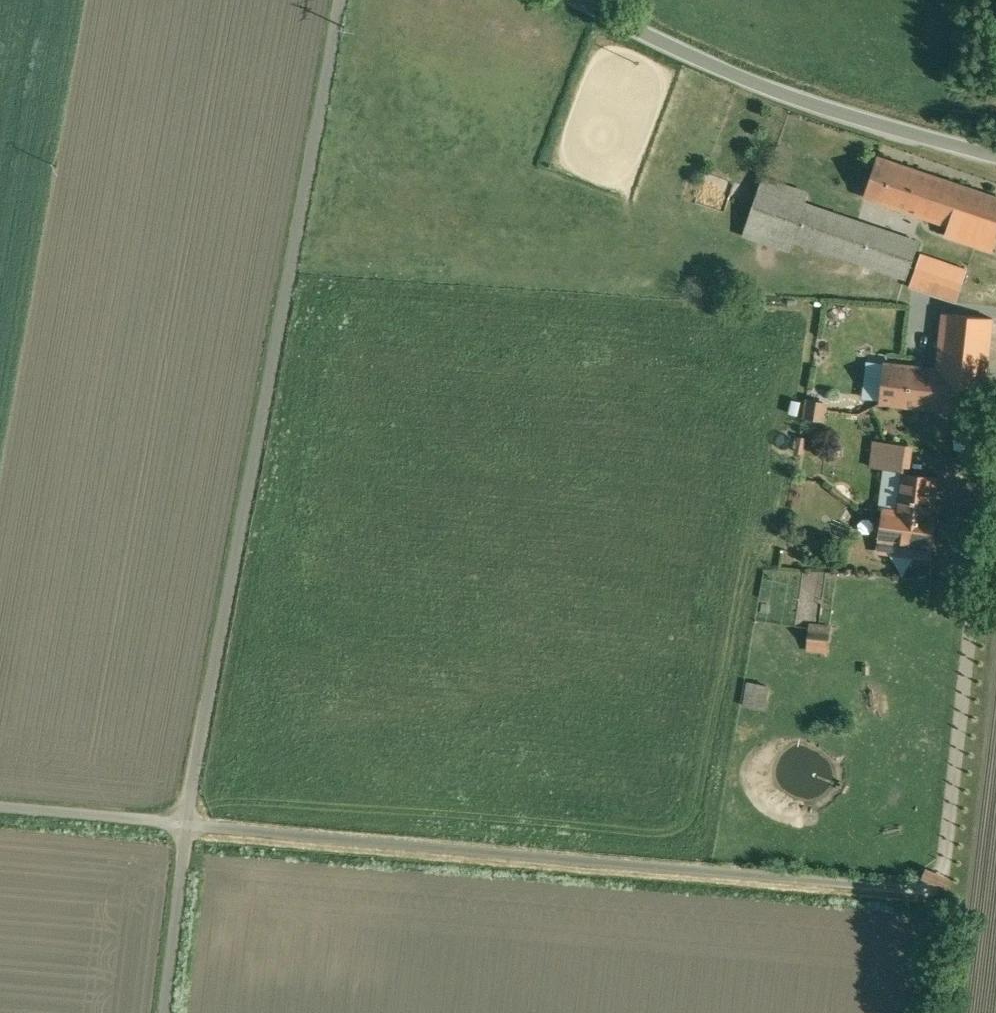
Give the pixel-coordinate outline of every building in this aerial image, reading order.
[(883,155),(864,209),(995,255),(995,194),(883,155)] [(907,280),(921,242),(765,181),(746,235),(907,280)] [(969,268),(926,255),(914,292),(956,303),(969,268)] [(879,325),(876,357),(926,362),(929,329),(879,325)] [(995,358),(995,334),(954,329),(947,383),(895,376),(890,418),(987,429),(995,358)] [(834,402),(811,397),(806,417),(829,423),(834,402)] [(935,571),(943,489),(901,485),(893,568),(935,571)] [(764,600),(777,602),(782,570),(768,568),(764,600)] [(833,654),(837,640),(814,635),(810,649),(833,654)] [(770,709),(775,685),(752,679),(746,704),(770,709)]
